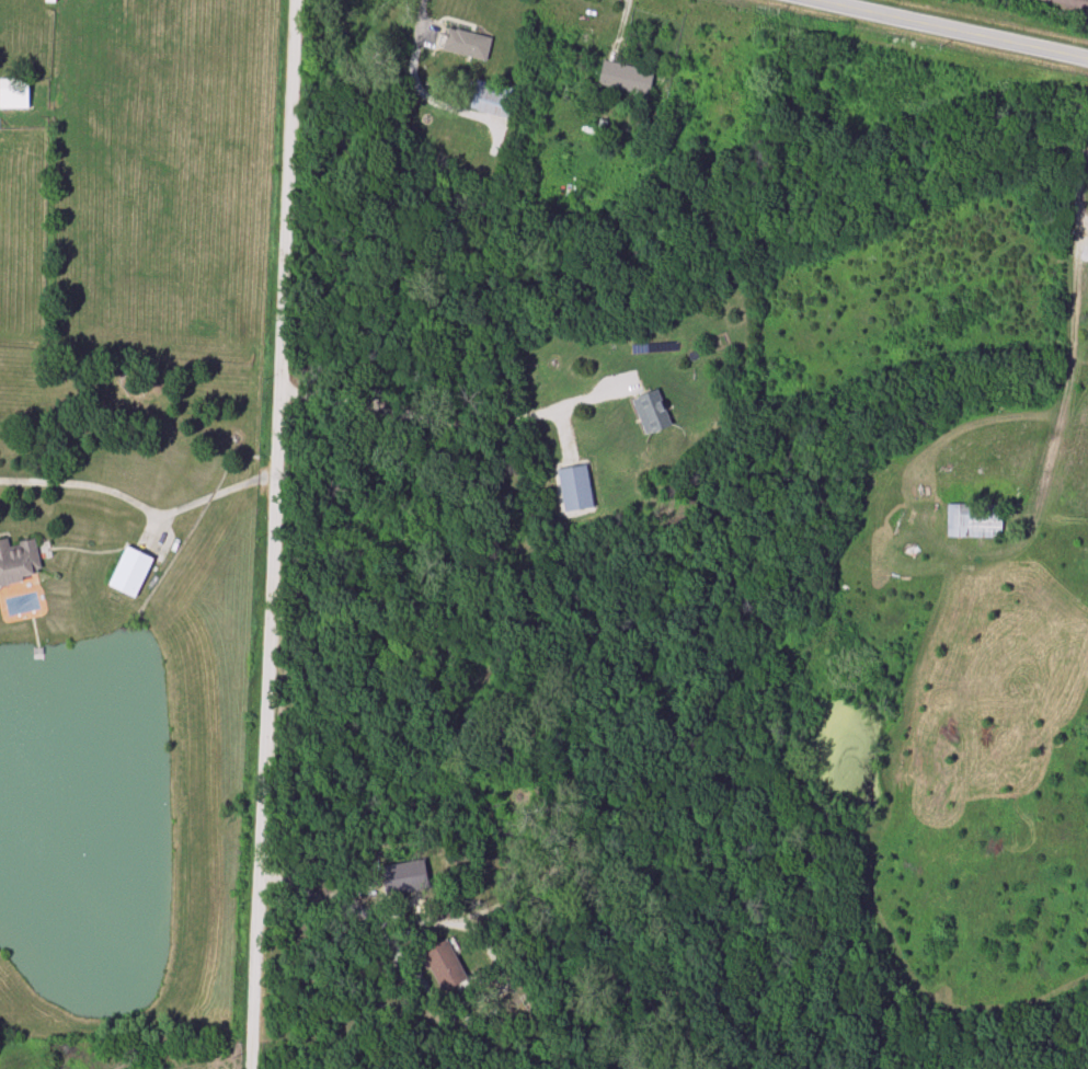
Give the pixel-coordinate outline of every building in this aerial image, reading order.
[(491,39),(448,26),(441,49),(485,62),(491,39)] [(648,94),(652,70),(601,62),(598,86),(648,94)] [(27,109),(27,79),(0,79),(0,109),(27,109)] [(508,120),(516,91),(477,79),(469,108),(508,120)] [(671,424),(657,389),(631,399),(645,434),(671,424)] [(557,470),(565,512),(593,507),(586,465),(557,470)] [(947,538),(1001,538),(1001,506),(947,506),(947,538)] [(8,539),(0,540),(0,583),(41,576),(34,540),(9,545),(8,539)] [(152,558),(125,547),(108,586),(135,598),(152,558)] [(438,993),(466,982),(449,941),(421,952),(438,993)]
